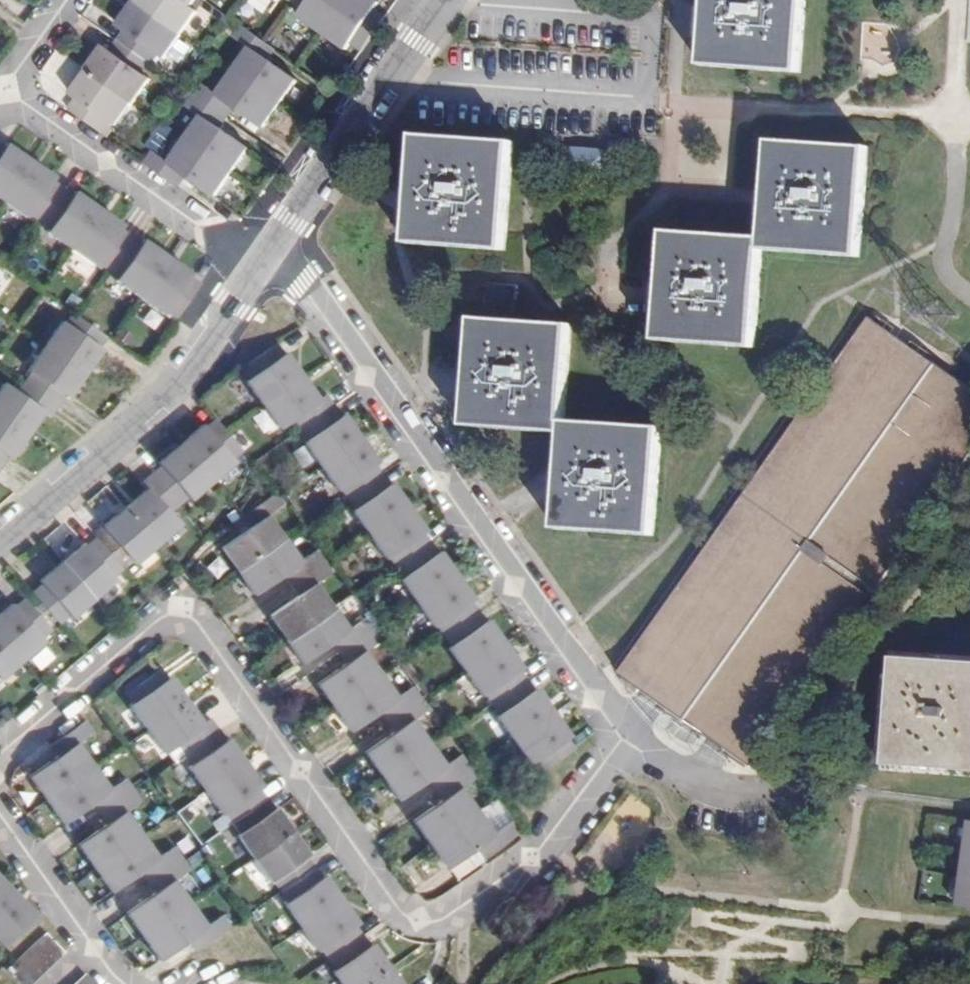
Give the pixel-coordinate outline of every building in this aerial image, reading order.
[(182,34),(199,11),(193,6),(197,0),(142,0),(136,0),(135,1),(182,34)] [(323,32),(346,0),(296,0),(294,3),(304,10),(300,16),(323,32)] [(323,32),(324,33),(347,49),(352,43),(363,51),(387,16),(375,9),(380,2),(376,0),(346,0),(323,32)] [(703,65),(801,72),(806,0),(708,0),(703,65)] [(166,58),(182,34),(135,1),(133,6),(136,8),(133,13),(129,11),(119,25),(126,30),(118,41),(152,64),(160,53),(166,58)] [(242,26),(235,20),(227,31),(235,37),(242,26)] [(251,48),(234,71),(281,104),(281,103),(297,81),(278,67),(275,71),(270,67),(273,63),(269,61),(276,50),(242,26),(235,37),(251,48)] [(90,66),(88,70),(134,103),(151,79),(145,75),(152,64),(118,41),(111,51),(104,47),(94,61),(98,63),(94,69),(90,66)] [(118,126),(134,103),(88,70),(85,74),(88,77),(85,82),(81,79),(71,94),(78,98),(69,109),(104,133),(112,122),(118,126)] [(281,104),(234,71),(217,95),(201,83),(194,94),(228,118),(235,107),(239,110),(242,107),(247,110),(245,114),(264,128),(281,104)] [(220,129),(228,118),(194,94),(186,105),(202,116),(185,140),(233,172),(249,149),(229,135),(227,139),(222,136),(224,132),(220,129)] [(118,126),(112,122),(104,133),(110,138),(118,126)] [(410,242),(507,249),(514,141),(417,134),(410,242)] [(764,237),(666,230),(659,340),(756,346),(763,249),(861,256),(869,147),(771,139),(764,237)] [(216,196),(233,172),(185,140),(169,163),(154,151),(146,163),(179,187),(187,176),(191,178),(194,175),(199,178),(197,182),(216,196)] [(30,162),(26,159),(23,162),(18,159),(21,155),(6,145),(4,148),(0,145),(0,200),(2,201),(30,162)] [(605,228),(608,179),(604,179),(606,150),(574,148),(568,225),(605,228)] [(30,162),(2,201),(26,218),(29,214),(40,221),(62,188),(52,181),(54,178),(39,168),(37,172),(31,168),(34,164),(30,162)] [(73,195),(62,188),(40,221),(50,228),(47,233),(71,249),(98,209),(94,206),(92,210),(87,206),(89,203),(75,193),(73,195)] [(107,270),(131,236),(120,228),(122,226),(107,216),(105,219),(100,216),(102,212),(98,209),(71,249),(95,266),(97,263),(107,270)] [(131,236),(107,270),(118,278),(116,281),(140,297),(167,257),(163,254),(161,258),(155,255),(158,251),(144,241),(142,243),(131,236)] [(167,257),(140,297),(163,314),(165,312),(176,320),(200,285),(189,277),(191,274),(177,264),(174,268),(169,264),(171,260),(167,257)] [(564,420),(571,324),(495,319),(496,304),(515,305),(516,285),(487,283),(486,304),(489,304),(488,318),(473,318),(466,426),(564,432),(558,528),(655,534),(662,426),(564,420)] [(62,322),(45,346),(85,373),(88,369),(85,367),(88,361),(92,364),(102,350),(99,348),(107,337),(73,313),(65,324),(62,322)] [(969,458),(969,386),(943,368),(946,363),(924,348),(921,352),(903,339),(891,332),(894,328),(877,316),(875,319),(870,316),(620,674),(625,677),(622,682),(638,693),(642,688),(661,701),(658,705),(682,722),(685,718),(727,748),(724,752),(746,767),(748,763),(753,766),(757,762),(774,738),(969,458)] [(246,381),(263,405),(302,377),(300,373),(296,375),(292,370),(296,368),(286,354),(284,355),(276,344),(240,369),(248,380),(246,381)] [(85,373),(45,346),(29,369),(32,371),(25,382),(59,406),(66,395),(69,397),(79,382),(75,380),(79,375),(82,377),(85,373)] [(305,381),(302,377),(263,405),(279,428),(294,418),(301,429),(334,406),(326,395),(319,400),(309,386),(305,389),(302,384),(305,381)] [(59,406),(25,382),(17,393),(4,383),(0,389),(0,416),(27,435),(30,430),(27,428),(30,423),(34,425),(43,411),(51,416),(59,406)] [(341,417),(334,406),(301,429),(309,440),(304,443),(321,467),(360,439),(358,435),(354,437),(350,432),(354,430),(344,415),(341,417)] [(27,435),(0,416),(0,466),(1,467),(8,456),(11,458),(21,444),(17,441),(21,436),(24,439),(27,435)] [(297,432),(301,429),(294,418),(279,428),(287,439),(297,432)] [(184,440),(180,444),(212,480),(234,462),(232,460),(242,451),(233,439),(216,419),(205,428),(202,425),(189,436),(192,440),(187,444),(184,440)] [(301,429),(297,432),(304,443),(309,440),(301,429)] [(250,444),(240,433),(233,439),(242,451),(250,444)] [(363,443),(360,439),(321,467),(337,490),(340,488),(348,499),(382,475),(374,464),(377,462),(367,448),(363,451),(360,445),(363,443)] [(152,474),(178,505),(188,497),(190,499),(212,480),(180,444),(177,447),(180,450),(175,454),(172,451),(159,462),(162,466),(152,474)] [(129,504),(125,507),(157,544),(179,525),(169,514),(178,505),(152,474),(142,482),(147,489),(134,500),(137,503),(132,507),(129,504)] [(353,511),(369,535),(409,507),(406,503),(402,505),(399,500),(402,498),(392,483),(389,486),(382,475),(348,499),(356,509),(353,511)] [(239,571),(284,539),(267,515),(284,504),(276,492),(242,516),(250,527),(246,530),(249,534),(244,538),(241,534),(222,547),(239,571)] [(96,537),(123,569),(133,560),(135,563),(137,562),(157,544),(125,507),(124,508),(121,511),(124,514),(120,518),(117,515),(104,526),(106,529),(96,537)] [(409,507),(369,535),(385,558),(388,557),(396,567),(430,543),(422,532),(425,531),(415,516),(412,519),(408,514),(412,511),(409,507)] [(113,577),(123,569),(96,537),(86,546),(84,543),(70,555),(73,558),(68,562),(66,559),(62,562),(93,599),(115,580),(113,577)] [(291,585),(325,561),(317,550),(301,562),(285,540),(284,539),(239,571),(255,594),(274,581),(272,577),(277,573),(279,577),(283,574),(291,585)] [(401,580),(417,603),(457,575),(454,571),(450,574),(447,569),(450,566),(440,552),(437,554),(430,543),(396,567),(403,578),(401,580)] [(135,563),(133,560),(123,569),(133,580),(144,570),(137,562),(135,563)] [(287,639),(332,607),(316,584),(332,572),(325,562),(325,561),(291,585),(298,596),(294,598),(297,602),(292,606),(289,602),(270,615),(287,639)] [(71,617),(93,599),(62,562),(58,565),(61,568),(56,573),(53,569),(40,581),(42,583),(32,592),(60,624),(70,616),(71,617)] [(444,635),(477,612),(470,601),(473,599),(463,585),(459,587),(456,582),(460,579),(457,575),(417,603),(434,627),(437,625),(444,635)] [(22,660),(25,657),(41,643),(44,641),(42,639),(52,630),(25,598),(14,607),(12,604),(0,615),(0,617),(2,619),(0,621),(0,634),(22,660)] [(331,643),(339,653),(373,629),(365,619),(348,630),(332,607),(287,639),(303,662),(322,649),(319,645),(324,642),(327,645),(331,643)] [(449,648),(465,672),(505,644),(502,640),(498,642),(494,637),(498,635),(488,620),(485,623),(477,612),(444,635),(452,646),(449,648)] [(373,629),(339,653),(346,664),(342,667),(345,671),(340,674),(337,671),(318,684),(335,708),(380,675),(363,652),(380,640),(373,629)] [(22,660),(0,634),(0,678),(0,679),(22,660)] [(51,654),(41,643),(25,657),(35,669),(51,654)] [(505,644),(465,672),(482,695),(484,693),(492,704),(526,680),(519,669),(521,667),(511,653),(508,656),(504,651),(508,648),(505,644)] [(894,656),(887,764),(969,770),(969,662),(894,656)] [(148,729),(187,701),(184,697),(181,700),(177,695),(181,692),(171,678),(168,680),(161,668),(126,692),(134,704),(131,706),(148,729)] [(397,699),(380,675),(335,708),(350,728),(352,731),(370,718),(368,714),(373,710),(375,714),(379,711),(387,722),(420,698),(413,687),(397,699)] [(533,691),(526,680),(492,704),(499,715),(497,717),(513,740),(553,712),(550,708),(546,711),(543,706),(547,703),(536,689),(533,691)] [(428,709),(420,698),(387,722),(395,733),(390,735),(393,739),(388,743),(385,739),(367,752),(383,776),(428,744),(412,720),(428,709)] [(177,744),(184,754),(218,731),(211,720),(204,725),(194,711),(190,713),(187,708),(190,705),(187,701),(148,729),(164,753),(165,752),(177,744)] [(350,728),(335,708),(322,716),(337,737),(350,728)] [(553,712),(513,740),(530,764),(533,762),(540,773),(574,749),(566,738),(569,736),(560,722),(556,724),(552,719),(556,717),(553,712)] [(48,799),(93,767),(76,744),(93,732),(86,721),(51,744),(59,756),(55,759),(58,763),(53,766),(50,763),(31,776),(48,799)] [(226,741),(218,731),(184,754),(192,765),(189,767),(206,791),(245,763),(243,759),(239,761),(235,756),(239,754),(229,739),(226,741)] [(184,754),(177,744),(165,752),(173,762),(184,754)] [(445,767),(428,744),(383,776),(400,799),(419,786),(416,782),(421,779),(424,782),(428,779),(436,790),(468,767),(461,756),(445,767)] [(248,767),(245,763),(206,791),(222,814),(225,812),(233,823),(267,799),(259,788),(262,786),(252,772),(248,775),(244,770),(248,767)] [(100,814),(133,790),(126,779),(110,791),(93,767),(48,799),(64,823),(83,810),(80,806),(86,802),(92,803),(100,814)] [(468,767),(436,790),(443,801),(439,804),(441,807),(436,811),(434,807),(415,821),(431,844),(476,812),(460,789),(476,777),(468,767)] [(79,844),(96,868),(141,836),(125,812),(141,801),(133,790),(100,814),(107,825),(103,828),(106,831),(100,835),(98,831),(79,844)] [(274,810),(267,799),(233,823),(240,834),(237,836),(255,860),(294,832),(291,828),(287,830),(283,825),(287,822),(277,808),(274,810)] [(509,824),(494,803),(477,813),(493,835),(509,824)] [(476,812),(431,844),(448,867),(465,855),(475,848),(483,860),(517,835),(509,824),(493,835),(477,813),(476,812)] [(281,891),(315,868),(307,857),(310,855),(300,841),(297,843),(293,838),(297,836),(294,832),(255,860),(271,883),(273,881),(281,891)] [(140,871),(148,882),(182,858),(174,847),(158,859),(141,836),(96,868),(113,891),(131,878),(129,874),(134,871),(136,874),(140,871)] [(475,848),(465,855),(473,867),(483,860),(475,848)] [(473,867),(465,855),(448,867),(459,883),(476,871),(473,867)] [(128,913),(144,936),(190,904),(173,881),(190,869),(182,858),(148,882),(156,893),(152,896),(154,900),(149,903),(146,900),(128,913)] [(302,928),(342,900),(339,896),(335,898),(331,893),(335,891),(325,876),(322,878),(315,868),(281,891),(288,902),(285,904),(302,928)] [(16,894),(13,891),(10,894),(6,889),(9,886),(0,877),(0,910),(16,894)] [(962,877),(959,906),(969,907),(969,878),(962,877)] [(16,894),(0,910),(0,943),(3,946),(36,915),(24,903),(21,906),(17,901),(20,898),(16,894)] [(321,949),(329,960),(363,936),(355,925),(358,923),(348,909),(344,911),(341,906),(344,904),(342,900),(302,928),(319,951),(321,949)] [(190,904),(144,936),(161,960),(180,946),(177,943),(182,939),(185,943),(189,940),(197,951),(231,927),(223,916),(206,928),(190,904)] [(65,952),(46,932),(8,969),(21,983),(31,983),(65,952)] [(363,936),(329,960),(336,971),(334,972),(342,983),(367,983),(390,968),(387,964),(384,967),(380,961),(384,959),(374,945),(371,947),(363,936)] [(390,968),(367,983),(401,983),(397,977),(393,980),(389,975),(393,972),(390,968)] [(86,974),(75,983),(95,983),(86,974)]
